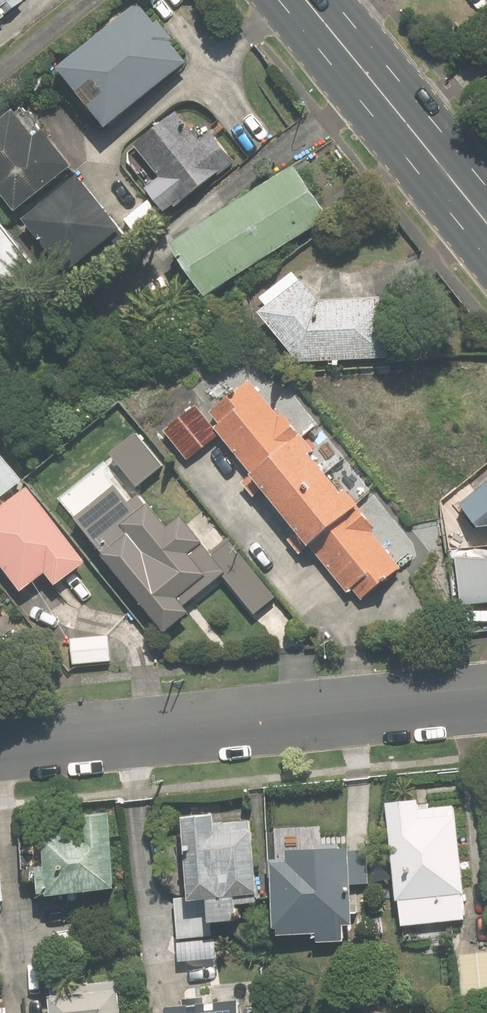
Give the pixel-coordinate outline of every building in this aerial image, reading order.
[(29,0),(0,0),(0,21),(29,0)] [(176,40),(179,38),(163,18),(158,22),(140,0),(135,0),(65,58),(69,62),(63,68),(113,128),(194,60),(176,40)] [(0,126),(0,183),(22,211),(80,166),(51,129),(42,136),(21,109),(0,126)] [(181,201),(183,204),(238,163),(215,131),(203,140),(182,112),(139,145),(164,178),(150,189),(167,212),(181,201)] [(211,298),(331,217),(296,165),(176,247),(211,298)] [(85,174),(29,218),(72,273),(129,229),(85,174)] [(0,215),(0,273),(16,292),(45,269),(0,215)] [(389,297),(325,301),(309,279),(264,311),(301,362),(393,357),(389,297)] [(406,566),(376,530),(378,528),(254,379),(208,416),(332,566),(333,565),(364,601),(406,566)] [(141,431),(114,453),(142,488),(169,466),(141,431)] [(0,447),(0,500),(26,480),(0,447)] [(231,538),(215,552),(184,514),(169,527),(128,477),(77,519),(170,632),(195,612),(190,606),(226,577),(258,616),(280,598),(231,538)] [(0,513),(0,555),(28,592),(52,574),(60,585),(91,562),(35,487),(0,513)] [(466,507),(486,529),(486,489),(466,507)] [(463,606),(486,603),(486,556),(458,559),(463,606)] [(113,636),(71,639),(73,665),(115,662),(113,636)] [(456,803),(423,806),(422,796),(390,799),(400,898),(403,897),(466,891),(469,891),(461,812),(457,812),(456,803)] [(47,861),(38,862),(41,892),(121,887),(115,808),(82,811),(83,834),(45,837),(47,861)] [(218,828),(217,810),(185,811),(186,853),(192,853),(193,895),(211,894),(211,921),(241,920),(241,900),(260,899),(257,818),(238,818),(238,827),(218,828)] [(370,881),(370,847),(342,847),(342,842),(320,842),(320,835),(287,835),(287,857),(275,857),(275,932),(319,932),(319,940),(348,940),(348,923),(361,923),(361,901),(355,901),(355,881),(370,881)] [(403,897),(406,922),(468,916),(466,891),(403,897)] [(52,985),(55,1012),(127,1012),(124,979),(52,985)] [(209,999),(209,994),(185,997),(185,1001),(166,1002),(167,1012),(245,1012),(243,996),(209,999)] [(11,1004),(0,1005),(0,1012),(11,1012),(11,1004)]
